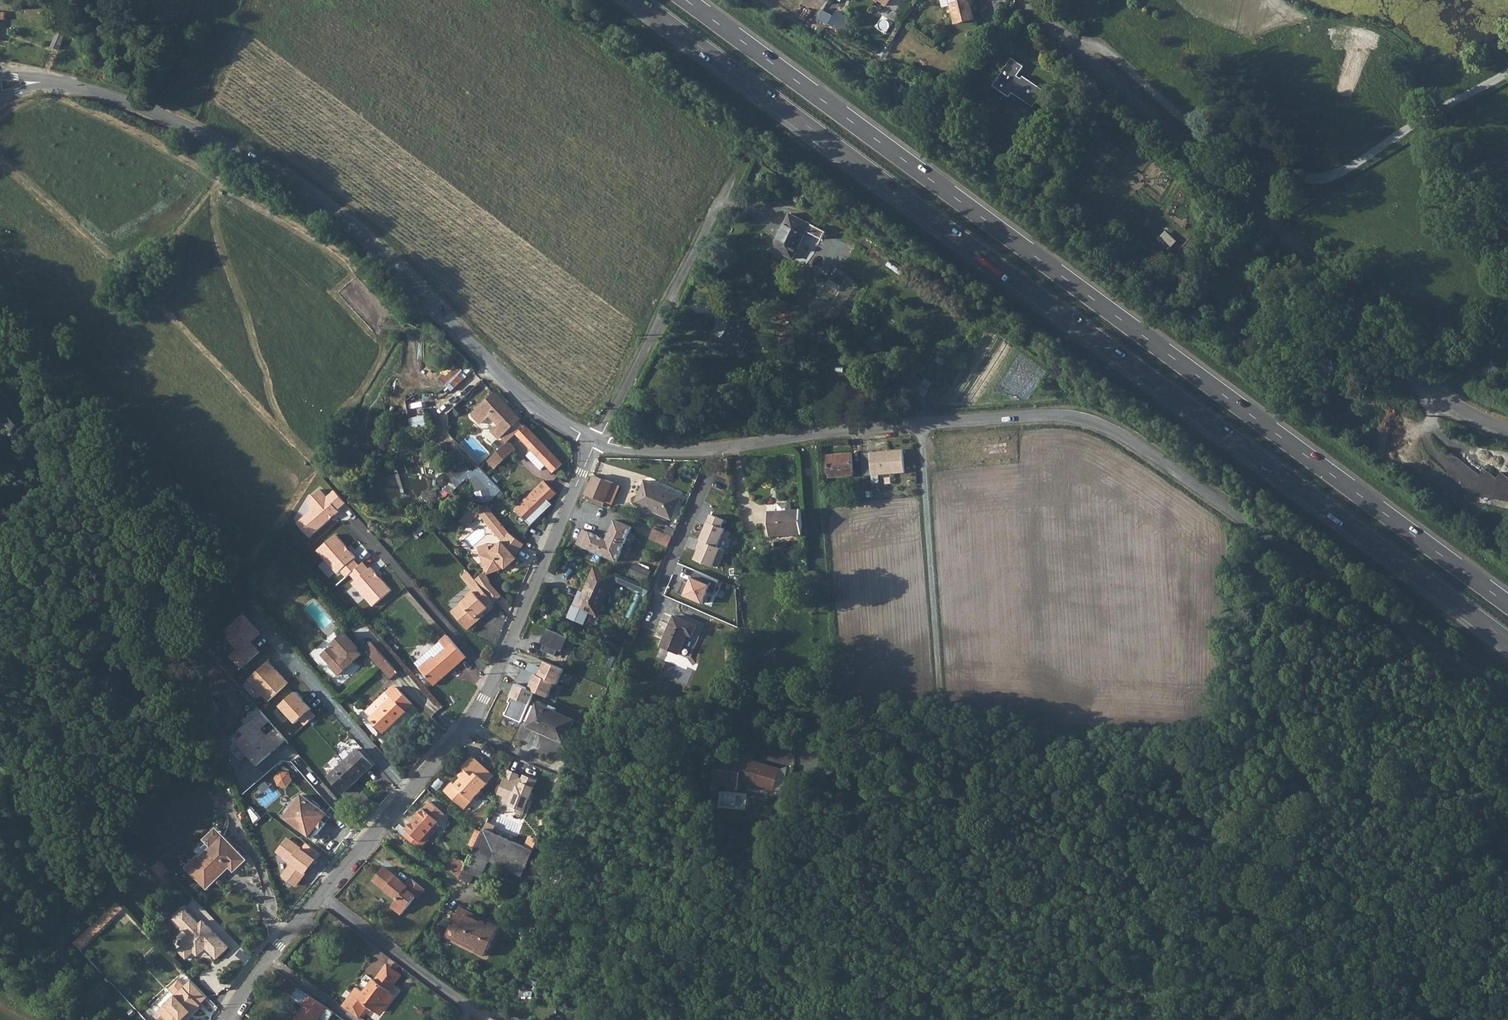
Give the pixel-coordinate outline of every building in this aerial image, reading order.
[(970,0),(950,0),(952,6),(956,23),(974,19),(970,0)] [(820,18),(829,23),(831,18),(841,23),(843,19),(825,9),(820,18)] [(177,34),(177,33),(179,28),(171,25),(169,31),(177,34)] [(66,32),(59,29),(51,46),(59,50),(66,32)] [(1017,76),(1024,66),(1012,58),(993,86),(1009,97),(1012,93),(1033,107),(1044,90),(1023,76),(1022,79),(1017,76)] [(826,232),(790,213),(772,248),(793,258),(806,231),(822,239),(826,232)] [(147,269),(142,263),(131,274),(136,280),(147,269)] [(136,280),(131,274),(125,281),(130,286),(136,280)] [(792,338),(785,352),(793,356),(801,340),(802,338),(801,336),(800,334),(798,334),(796,334),(794,334),(793,336),(792,338)] [(439,374),(455,390),(472,373),(456,357),(439,374)] [(892,377),(885,372),(877,382),(885,387),(892,377)] [(915,382),(910,389),(920,395),(923,397),(927,390),(915,382)] [(17,435),(31,423),(0,388),(0,416),(17,435)] [(910,409),(920,395),(910,389),(901,403),(910,409)] [(494,431),(500,438),(501,437),(519,420),(520,419),(506,404),(495,392),(473,414),(482,423),(491,414),(501,424),(494,431)] [(524,426),(519,420),(501,437),(507,443),(508,442),(517,433),(524,426)] [(554,472),(562,464),(525,425),(524,426),(517,433),(533,450),(547,465),(554,472)] [(496,468),(515,450),(508,442),(507,443),(488,460),(496,468)] [(442,463),(449,456),(442,449),(435,456),(442,463)] [(527,455),(541,470),(547,465),(533,450),(527,455)] [(903,450),(870,452),(872,475),(905,473),(903,450)] [(491,501),(495,497),(458,456),(456,457),(452,453),(444,460),(446,463),(444,464),(456,478),(457,477),(462,483),(467,478),(475,478),(486,501),(491,501)] [(829,474),(853,473),(852,454),(828,456),(828,457),(829,474)] [(820,458),(821,474),(829,474),(828,457),(820,458)] [(502,491),(480,467),(473,473),(495,497),(502,491)] [(614,483),(595,475),(585,499),(603,506),(605,502),(614,483)] [(877,492),(886,492),(885,479),(876,479),(877,492)] [(548,501),(557,493),(545,480),(517,507),(515,509),(530,524),(552,504),(548,501)] [(672,520),(682,496),(645,480),(635,504),(672,520)] [(613,505),(621,486),(614,483),(605,502),(613,505)] [(311,509),(295,522),(309,538),(339,512),(337,511),(345,504),(333,490),(325,496),(319,490),(306,503),(311,509)] [(791,502),(777,503),(778,511),(792,510),(791,502)] [(487,505),(479,512),(503,541),(503,540),(509,532),(487,505)] [(461,518),(466,523),(479,512),(473,508),(461,518)] [(770,535),(803,533),(801,509),(769,511),(770,535)] [(721,569),(728,549),(712,543),(715,535),(723,538),(729,520),(713,514),(695,559),(721,569)] [(599,536),(584,529),(577,544),(617,561),(632,527),(616,519),(610,531),(599,536)] [(36,541),(43,538),(38,523),(31,525),(36,541)] [(673,536),(676,529),(669,526),(666,533),(673,536)] [(650,539),(668,547),(673,536),(666,533),(654,528),(650,539)] [(525,543),(509,532),(503,540),(503,541),(492,551),(481,554),(486,571),(488,574),(501,569),(509,562),(511,564),(518,558),(516,555),(525,543)] [(349,575),(359,566),(354,560),(356,557),(335,534),(315,550),(335,574),(340,571),(345,578),(349,575)] [(371,607),(390,590),(370,566),(367,568),(362,562),(359,566),(349,575),(353,580),(350,583),(371,607)] [(647,581),(652,571),(634,563),(630,573),(647,581)] [(615,576),(595,567),(577,607),(598,616),(615,576)] [(691,568),(681,593),(702,601),(712,576),(691,568)] [(476,580),(481,587),(491,583),(488,574),(486,571),(476,580)] [(476,618),(494,602),(481,587),(476,580),(468,572),(463,577),(473,589),(466,595),(468,597),(452,611),(468,629),(479,620),(476,618)] [(481,587),(494,602),(502,595),(491,583),(481,587)] [(240,666),(260,648),(252,640),(261,631),(242,611),(220,629),(235,647),(228,653),(240,666)] [(697,625),(674,615),(661,646),(679,654),(686,639),(685,638),(687,634),(693,636),(697,625)] [(551,628),(548,627),(542,642),(545,643),(551,628)] [(569,636),(551,628),(545,643),(542,649),(556,655),(559,646),(564,648),(569,636)] [(339,675),(362,654),(358,649),(359,647),(346,632),(332,644),(333,645),(322,654),(332,665),(331,666),(339,675)] [(420,668),(435,685),(467,657),(447,635),(440,642),(446,648),(435,658),(433,656),(420,668)] [(391,678),(398,672),(371,641),(364,647),(367,650),(391,678)] [(440,642),(415,663),(420,668),(433,656),(435,658),(446,648),(440,642)] [(363,645),(359,647),(358,649),(362,654),(367,650),(364,647),(363,645)] [(267,702),(287,683),(267,660),(246,680),(267,702)] [(528,665),(525,671),(552,683),(555,684),(562,670),(542,661),(539,669),(528,665)] [(552,683),(525,671),(521,670),(519,674),(531,680),(527,689),(534,693),(545,698),(552,683)] [(520,723),(534,693),(527,689),(515,685),(507,702),(509,703),(503,716),(520,723)] [(398,688),(392,686),(366,711),(372,717),(370,718),(384,733),(407,712),(406,710),(413,703),(398,688)] [(293,691),(275,706),(292,724),(297,720),(303,726),(314,716),(293,691)] [(572,726),(575,719),(538,703),(528,726),(565,742),(572,726)] [(256,766),(286,741),(275,727),(266,734),(261,728),(269,721),(260,711),(237,730),(242,735),(234,742),(256,766)] [(582,730),(585,724),(575,719),(572,726),(582,730)] [(373,765),(358,748),(329,775),(344,792),(360,778),(358,776),(364,770),(366,772),(373,765)] [(484,779),(491,772),(472,755),(463,766),(465,768),(467,771),(461,777),(456,784),(453,782),(445,790),(465,808),(488,782),(484,779)] [(769,767),(750,762),(745,781),(774,790),(780,768),(769,765),(769,767)] [(780,768),(774,790),(784,791),(787,766),(780,768)] [(467,771),(465,768),(459,775),(461,777),(467,771)] [(499,806),(523,813),(536,781),(507,770),(495,795),(502,799),(499,806)] [(739,772),(714,770),(712,785),(737,787),(739,772)] [(289,772),(281,771),(276,777),(279,785),(287,786),(292,780),(289,772)] [(484,779),(488,782),(494,775),(491,772),(484,779)] [(327,814),(303,794),(285,817),(310,836),(327,814)] [(437,823),(445,814),(431,801),(406,829),(409,831),(424,844),(440,826),(437,823)] [(534,850),(488,830),(484,828),(482,831),(474,849),(491,857),(489,861),(523,876),(527,865),(529,862),(534,850)] [(214,845),(224,835),(219,829),(208,839),(214,845)] [(424,844),(409,831),(405,836),(421,848),(424,844)] [(188,866),(208,888),(216,880),(215,879),(231,863),(237,869),(247,859),(224,835),(214,845),(201,857),(199,855),(188,866)] [(288,865),(280,876),(294,888),(319,854),(304,843),(301,849),(287,838),(274,853),(288,865)] [(491,857),(474,849),(467,863),(464,870),(475,875),(481,877),(489,861),(491,857)] [(461,859),(456,855),(447,867),(452,871),(461,859)] [(460,878),(464,870),(467,863),(461,859),(452,871),(460,878)] [(215,879),(216,880),(231,866),(235,871),(237,869),(231,863),(215,879)] [(407,884),(384,866),(373,880),(398,899),(392,906),(402,914),(416,896),(419,897),(425,889),(411,878),(407,884)] [(475,875),(464,870),(460,878),(471,883),(475,875)] [(82,950),(126,908),(119,901),(75,943),(82,950)] [(490,921),(460,906),(457,912),(466,917),(467,914),(481,921),(482,920),(483,920),(484,919),(485,920),(486,920),(486,921),(487,922),(486,924),(489,925),(490,921)] [(203,920),(200,923),(185,908),(174,918),(187,932),(189,930),(191,931),(189,933),(185,937),(185,942),(181,946),(180,952),(186,958),(194,951),(202,952),(206,948),(210,948),(209,951),(217,959),(229,947),(203,920)] [(500,926),(490,921),(489,925),(486,924),(487,922),(486,921),(486,920),(485,920),(484,919),(483,920),(482,920),(481,921),(467,914),(466,917),(457,912),(445,935),(485,956),(500,926)] [(375,979),(390,990),(402,974),(387,963),(375,979)] [(159,1011),(168,1019),(185,1019),(189,1017),(187,1015),(192,1011),(193,1013),(201,1005),(200,1004),(208,997),(191,980),(186,985),(179,978),(169,987),(176,994),(159,1011)] [(342,1005),(359,1018),(367,1007),(369,1006),(373,1009),(376,1011),(391,991),(390,990),(375,979),(374,978),(364,992),(357,987),(342,1005)] [(391,991),(376,1011),(381,1015),(396,995),(391,991)] [(310,995),(294,1019),(318,1019),(326,1006),(310,995)] [(603,1013),(592,1010),(588,1019),(601,1019),(603,1013)]
